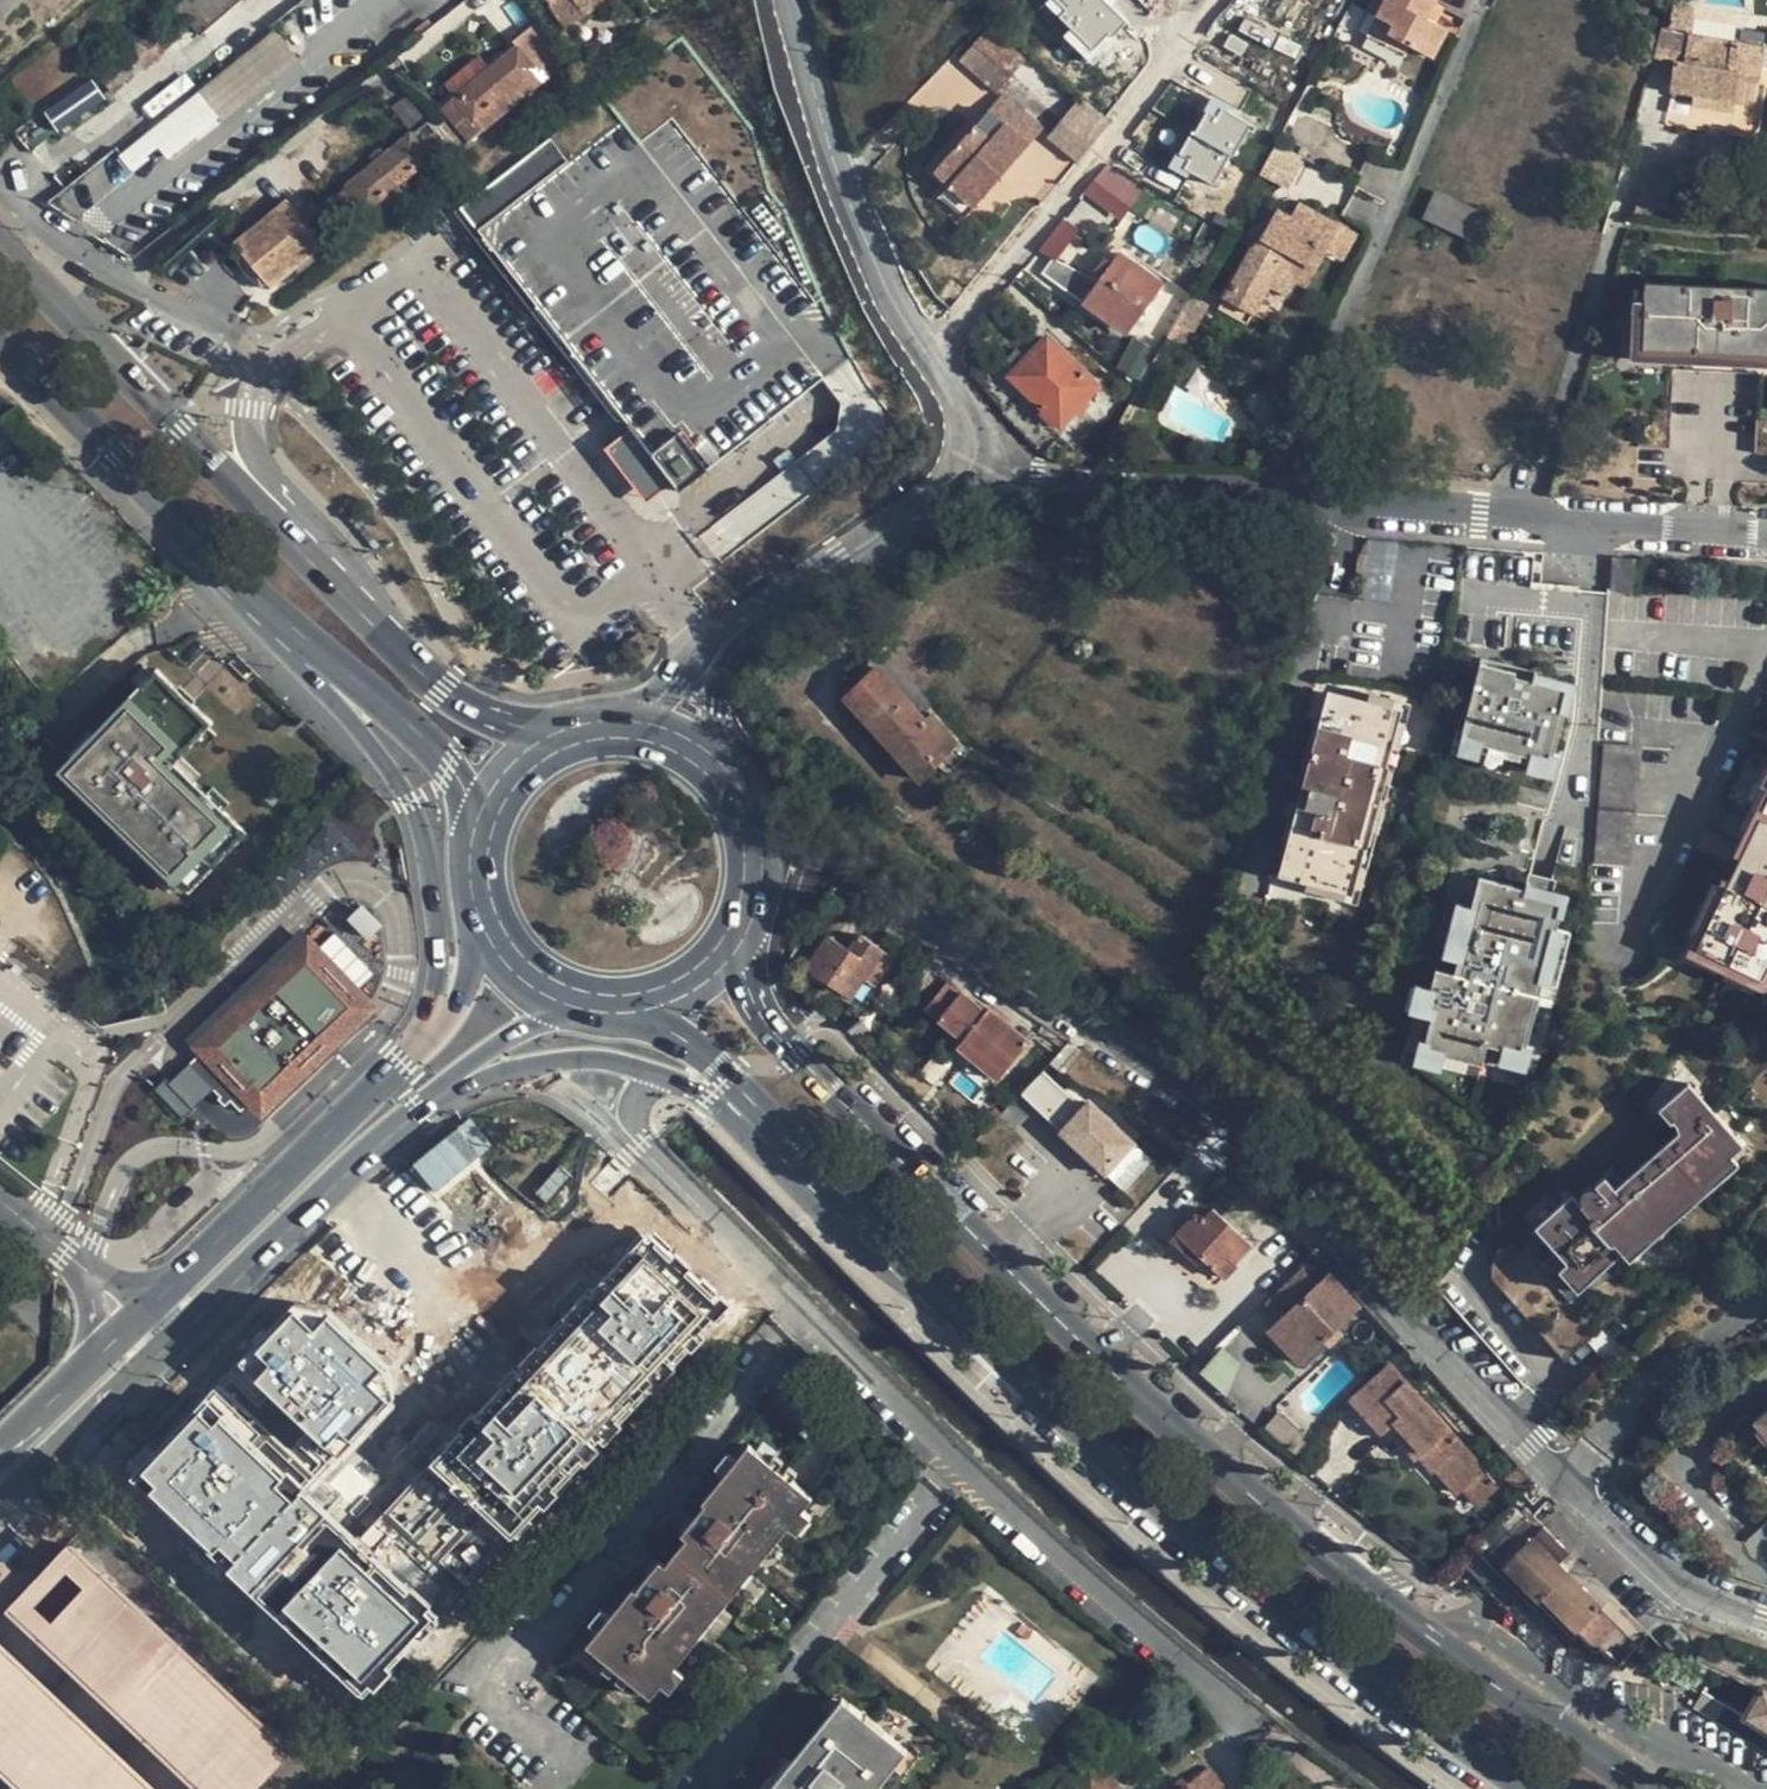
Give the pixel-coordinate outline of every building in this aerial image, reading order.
[(177,7),(199,36),(240,0),(185,0),(177,7)] [(583,8),(577,0),(557,0),(552,4),(562,22),(583,8)] [(583,8),(587,13),(606,0),(577,0),(583,8)] [(1089,57),(1125,22),(1104,0),(1047,0),(1039,7),(1089,57)] [(1409,50),(1432,63),(1447,34),(1434,28),(1425,23),(1434,6),(1437,0),(1386,0),(1375,20),(1391,29),(1387,39),(1409,50)] [(1443,11),(1434,6),(1425,23),(1434,28),(1443,11)] [(1673,10),(1667,31),(1687,34),(1690,16),(1673,10)] [(471,141),(565,63),(534,20),(511,40),(516,49),(443,108),(471,141)] [(1402,62),(1409,50),(1387,39),(1391,29),(1375,20),(1364,41),(1402,62)] [(165,52),(146,27),(58,99),(77,123),(165,52)] [(1027,61),(991,27),(961,60),(998,95),(1027,61)] [(292,59),(269,31),(198,88),(221,116),(292,59)] [(1667,31),(1662,32),(1653,62),(1676,65),(1677,60),(1679,41),(1686,42),(1687,34),(1667,31)] [(1728,39),(1687,34),(1686,42),(1701,43),(1722,46),(1727,47),(1728,39)] [(1766,43),(1728,39),(1727,47),(1741,48),(1739,69),(1764,71),(1766,43)] [(1699,62),(1700,55),(1701,47),(1686,45),(1686,42),(1679,41),(1677,60),(1699,62)] [(1722,46),(1701,43),(1701,47),(1700,55),(1720,57),(1722,46)] [(1698,93),(1713,95),(1713,92),(1737,96),(1739,69),(1741,48),(1727,47),(1726,58),(1720,57),(1700,55),(1699,62),(1677,60),(1676,65),(1673,90),(1678,91),(1678,88),(1698,91),(1698,93)] [(1698,93),(1678,91),(1677,98),(1697,101),(1698,93)] [(1006,92),(990,110),(1029,146),(1044,128),(1006,92)] [(1698,93),(1697,101),(1712,103),(1713,95),(1698,93)] [(1736,107),(1737,98),(1713,95),(1712,103),(1736,107)] [(584,147),(566,160),(478,230),(680,491),(769,421),(794,402),(805,417),(816,410),(822,403),(825,394),(825,386),(822,378),(603,98),(567,125),(584,147)] [(1081,98),(1074,104),(1049,136),(1077,159),(1110,121),(1081,98)] [(1170,164),(1210,189),(1251,123),(1211,98),(1170,164)] [(1029,146),(990,110),(936,170),(952,185),(977,207),(1029,146)] [(427,158),(436,170),(455,154),(427,122),(337,196),(354,217),(377,198),(401,179),(427,158)] [(550,138),(566,160),(584,147),(567,125),(550,138)] [(1153,174),(1163,159),(1127,134),(1117,147),(1153,174)] [(1273,145),(1259,174),(1288,188),(1303,159),(1273,145)] [(1083,199),(1122,219),(1140,186),(1101,166),(1083,199)] [(409,187),(401,179),(377,198),(385,208),(409,187)] [(966,219),(977,207),(952,185),(942,197),(966,219)] [(1439,187),(1432,203),(1489,229),(1496,213),(1439,187)] [(310,200),(297,212),(325,244),(331,251),(345,237),(324,211),(320,211),(310,200)] [(290,202),(237,248),(272,288),(325,244),(297,212),(290,202)] [(1483,242),(1489,229),(1432,203),(1426,216),(1483,242)] [(1248,325),(1254,314),(1272,285),(1289,295),(1299,276),(1306,264),(1317,269),(1327,250),(1347,260),(1359,235),(1302,205),(1293,220),(1277,211),(1257,249),(1253,248),(1220,308),(1248,325)] [(1052,259),(1074,231),(1062,222),(1040,249),(1052,259)] [(1119,254),(1113,262),(1100,280),(1091,275),(1089,277),(1054,259),(1045,272),(1130,335),(1164,287),(1119,254)] [(1104,257),(1091,275),(1100,280),(1113,262),(1104,257)] [(1310,281),(1317,269),(1306,264),(1299,276),(1310,281)] [(1157,322),(1172,331),(1177,323),(1193,293),(1178,283),(1157,322)] [(1766,453),(1766,290),(1646,284),(1640,448),(1670,449),(1674,370),(1760,374),(1757,452),(1766,453)] [(1273,324),(1289,295),(1272,285),(1254,314),(1273,324)] [(1210,302),(1193,293),(1177,323),(1193,333),(1210,302)] [(1193,333),(1177,323),(1172,331),(1169,336),(1186,345),(1193,333)] [(1011,376),(1024,391),(1045,413),(1047,419),(1059,429),(1060,430),(1077,413),(1080,414),(1090,405),(1087,401),(1100,388),(1048,339),(1011,376)] [(1024,391),(1003,412),(1039,448),(1059,429),(1047,419),(1045,413),(1024,391)] [(782,436),(805,417),(794,402),(769,421),(782,436)] [(695,528),(714,557),(892,438),(873,409),(695,528)] [(1360,571),(1393,574),(1396,542),(1363,539),(1360,571)] [(1634,560),(1612,558),(1610,591),(1632,593),(1634,560)] [(794,650),(779,660),(787,672),(802,661),(794,650)] [(915,711),(928,701),(890,658),(877,669),(915,711)] [(1517,667),(1480,658),(1464,733),(1553,752),(1563,710),(1558,709),(1564,683),(1516,673),(1517,667)] [(212,723),(155,669),(63,767),(189,893),(247,833),(175,761),(212,723)] [(924,720),(915,711),(877,669),(845,698),(918,782),(956,742),(931,714),(924,720)] [(1398,711),(1330,693),(1304,788),(1283,875),(1350,893),(1362,844),(1367,845),(1387,768),(1383,766),(1398,711)] [(1640,748),(1606,745),(1596,862),(1631,865),(1640,748)] [(1696,946),(1762,979),(1766,969),(1766,799),(1696,946)] [(1480,872),(1455,968),(1438,964),(1425,1014),(1431,1016),(1425,1041),(1482,1055),(1487,1037),(1524,1047),(1563,895),(1480,872)] [(828,937),(808,968),(852,996),(862,980),(876,989),(896,959),(860,935),(850,950),(828,937)] [(363,1001),(307,943),(194,1055),(198,1059),(189,1068),(219,1099),(217,1102),(224,1110),(231,1104),(242,1115),(247,1109),(250,1113),(363,1001)] [(795,949),(787,961),(799,969),(807,957),(795,949)] [(787,961),(784,966),(794,977),(799,969),(787,961)] [(982,1012),(945,982),(926,1005),(963,1036),(957,1043),(997,1077),(1026,1042),(986,1009),(982,1012)] [(1021,1092),(1061,1131),(1080,1111),(1086,1105),(1046,1067),(1021,1092)] [(1678,1131),(1616,1186),(1605,1195),(1598,1186),(1592,1186),(1587,1187),(1583,1191),(1580,1195),(1579,1198),(1573,1192),(1536,1225),(1568,1262),(1559,1270),(1578,1289),(1624,1249),(1632,1258),(1739,1164),(1732,1154),(1743,1144),(1690,1083),(1660,1108),(1671,1122),(1675,1119),(1678,1131)] [(1087,1117),(1080,1111),(1061,1131),(1056,1136),(1080,1161),(1087,1155),(1109,1176),(1121,1165),(1117,1161),(1135,1144),(1098,1106),(1087,1117)] [(470,1118),(411,1165),(434,1194),(493,1147),(470,1118)] [(1596,1183),(1598,1186),(1605,1195),(1616,1186),(1606,1175),(1596,1183)] [(1235,1265),(1241,1259),(1252,1247),(1213,1210),(1203,1219),(1197,1213),(1173,1238),(1198,1263),(1203,1258),(1228,1281),(1239,1269),(1235,1265)] [(1519,1255),(1492,1279),(1566,1361),(1592,1337),(1519,1255)] [(1287,1278),(1297,1268),(1285,1256),(1275,1265),(1287,1278)] [(1252,1269),(1241,1259),(1235,1265),(1239,1269),(1228,1281),(1235,1287),(1252,1269)] [(1340,1328),(1362,1307),(1331,1272),(1318,1284),(1302,1270),(1264,1306),(1279,1321),(1287,1329),(1299,1318),(1324,1343),(1340,1328)] [(322,1292),(322,1316),(449,1435),(459,1444),(481,1464),(625,1309),(623,1285),(322,1292)] [(1287,1329),(1311,1355),(1324,1343),(1299,1318),(1287,1329)] [(1299,1366),(1311,1355),(1287,1329),(1279,1321),(1267,1333),(1299,1366)] [(1324,1343),(1331,1349),(1346,1334),(1340,1328),(1324,1343)] [(252,1348),(186,1417),(389,1609),(455,1538),(411,1497),(400,1487),(252,1348)] [(1220,1390),(1240,1367),(1219,1349),(1200,1372),(1220,1390)] [(1355,1393),(1382,1423),(1423,1401),(1389,1363),(1355,1393)] [(1376,1427),(1382,1423),(1355,1393),(1350,1398),(1376,1427)] [(1440,1468),(1462,1492),(1485,1471),(1423,1401),(1382,1423),(1390,1432),(1415,1460),(1419,1457),(1434,1473),(1440,1468)] [(1755,1419),(1766,1435),(1766,1410),(1755,1419)] [(1298,1459),(1308,1445),(1301,1438),(1305,1435),(1279,1413),(1265,1430),(1298,1459)] [(1384,1437),(1390,1432),(1382,1423),(1376,1427),(1384,1437)] [(449,1435),(400,1487),(411,1497),(459,1444),(449,1435)] [(757,1547),(767,1554),(788,1528),(802,1511),(813,1497),(749,1445),(737,1460),(725,1475),(703,1502),(705,1505),(682,1534),(687,1539),(666,1564),(661,1561),(636,1590),(635,1588),(612,1616),(600,1630),(587,1647),(607,1663),(616,1669),(621,1674),(630,1681),(651,1698),(661,1685),(676,1667),(697,1641),(688,1634),(711,1605),(721,1612),(744,1583),(734,1576),(757,1547)] [(716,1468),(725,1475),(737,1460),(727,1453),(716,1468)] [(1518,1468),(1512,1474),(1523,1487),(1530,1481),(1518,1468)] [(1500,1487),(1485,1471),(1462,1492),(1477,1508),(1500,1487)] [(1521,1498),(1527,1492),(1523,1487),(1512,1474),(1505,1480),(1521,1498)] [(1580,1631),(1595,1647),(1614,1622),(1600,1607),(1533,1537),(1545,1524),(1528,1507),(1483,1549),(1536,1605),(1542,1600),(1575,1635),(1580,1631)] [(810,1518),(802,1511),(788,1528),(796,1534),(810,1518)] [(13,1609),(39,1632),(100,1571),(72,1545),(13,1609)] [(744,1583),(767,1554),(757,1547),(734,1576),(744,1583)] [(100,1571),(39,1632),(197,1779),(257,1716),(100,1571)] [(1614,1622),(1623,1609),(1611,1596),(1600,1607),(1614,1622)] [(697,1641),(721,1612),(711,1605),(688,1634),(697,1641)] [(591,1623),(600,1630),(612,1616),(603,1609),(591,1623)] [(1630,1617),(1623,1609),(1614,1622),(1619,1627),(1630,1617)] [(1648,1635),(1630,1617),(1619,1627),(1614,1622),(1595,1647),(1596,1649),(1601,1646),(1618,1663),(1648,1635)] [(1649,1640),(1641,1650),(1659,1667),(1668,1657),(1649,1640)] [(13,1657),(0,1645),(0,1670),(13,1657)] [(0,1670),(0,1763),(28,1788),(155,1788),(13,1657),(0,1670)] [(610,1675),(616,1669),(607,1663),(604,1668),(610,1675)] [(684,1674),(676,1667),(661,1685),(669,1692),(684,1674)] [(625,1686),(630,1681),(621,1674),(617,1680),(625,1686)] [(1766,1689),(1748,1718),(1766,1730),(1766,1690),(1766,1689)] [(843,1699),(830,1715),(838,1721),(850,1705),(843,1699)] [(893,1769),(887,1762),(899,1745),(850,1705),(838,1721),(830,1715),(770,1788),(876,1788),(893,1769)] [(257,1716),(197,1779),(208,1788),(252,1788),(290,1747),(257,1716)] [(907,1751),(899,1745),(887,1762),(893,1769),(907,1751)] [(1119,1788),(1092,1758),(1087,1762),(1081,1755),(1050,1784),(1054,1788),(1118,1788),(1119,1788)] [(1222,1783),(1208,1767),(1189,1784),(1183,1788),(1224,1788),(1222,1783)] [(1189,1784),(1180,1774),(1163,1788),(1183,1788),(1189,1784)]
